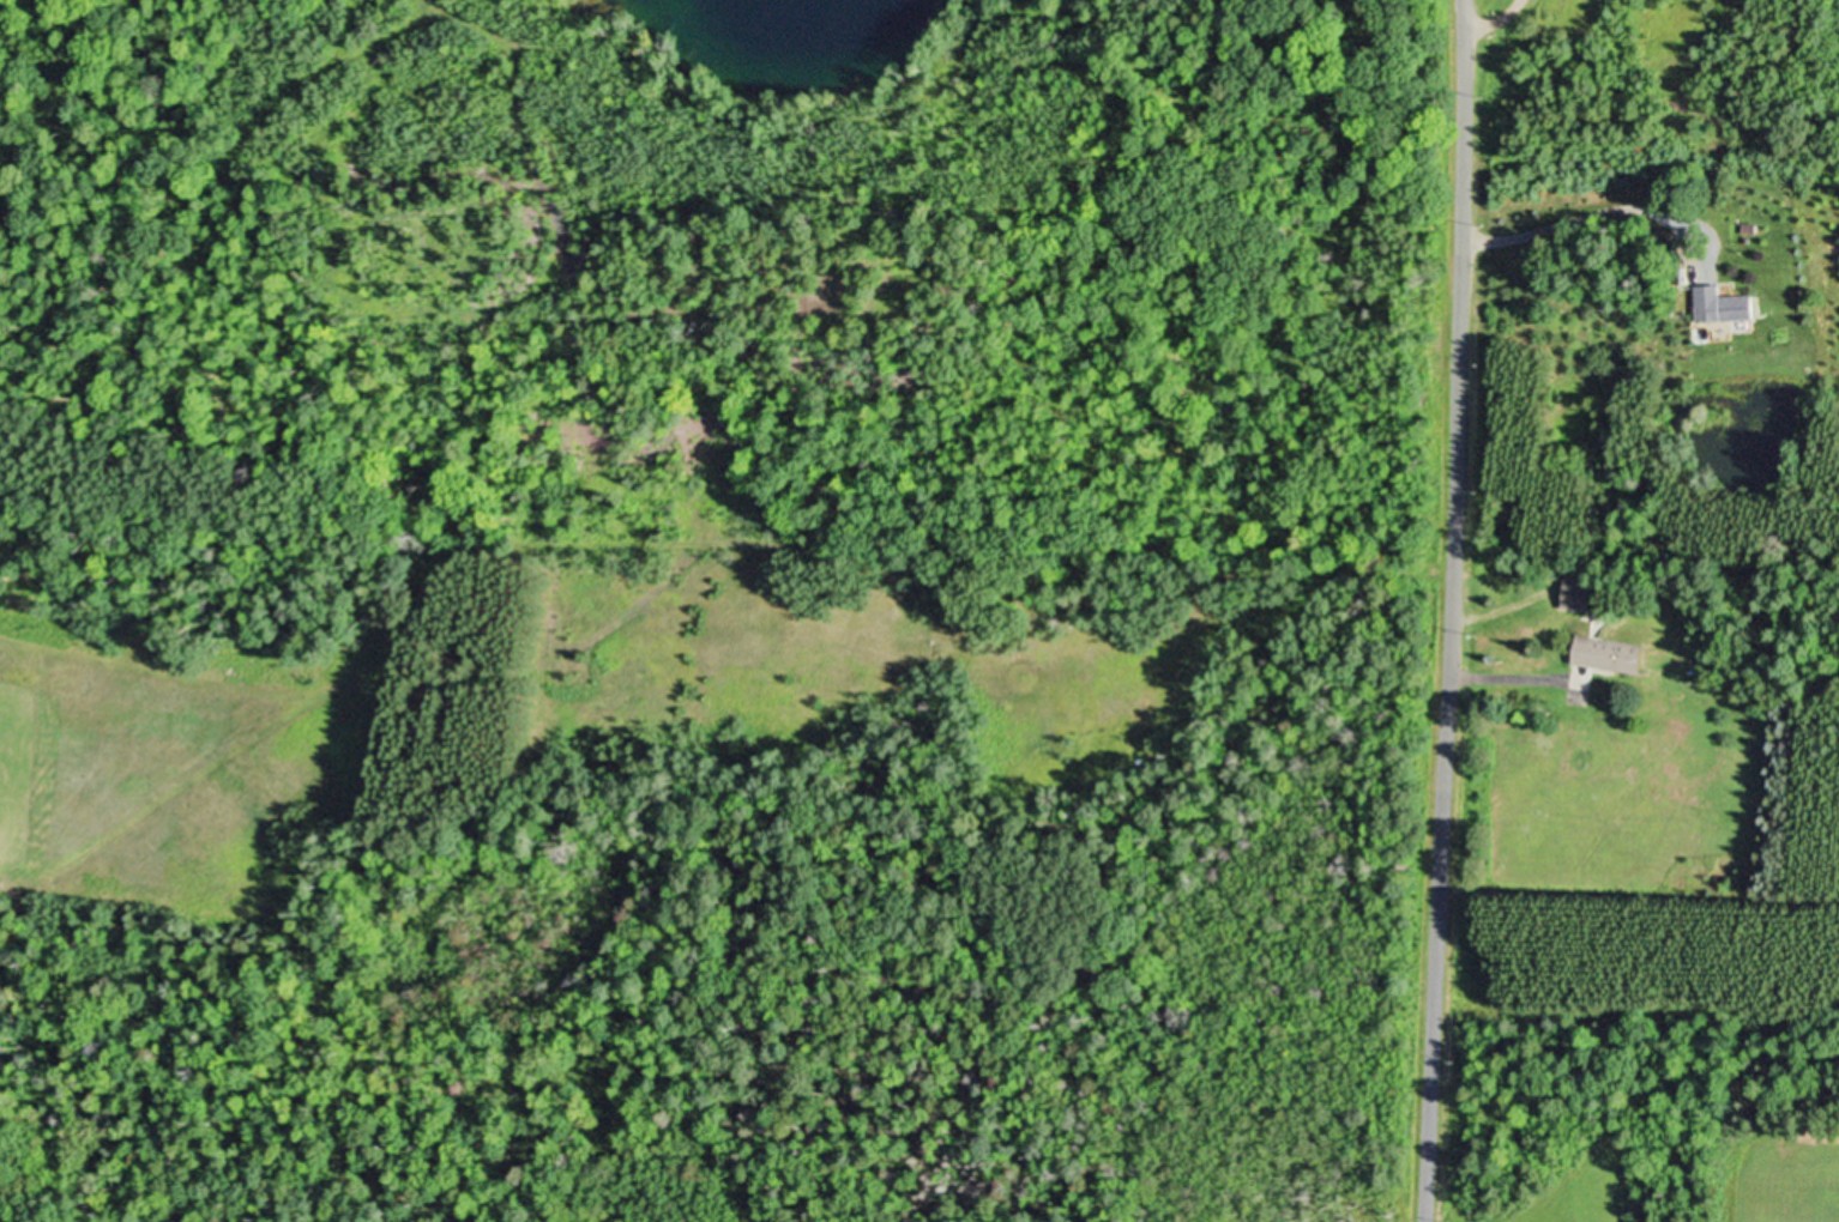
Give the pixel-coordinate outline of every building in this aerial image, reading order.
[(1700,287),(1703,323),(1763,317),(1761,294),(1726,297),(1724,284),(1700,287)] [(1594,607),(1594,572),(1567,572),(1567,607),(1594,607)] [(1648,642),(1581,633),(1577,664),(1644,673),(1648,642)]
